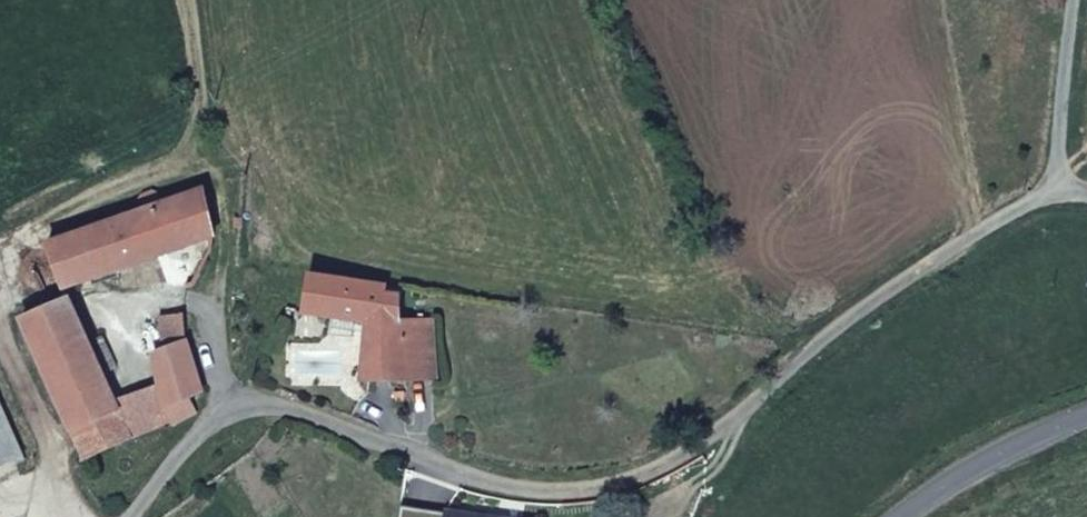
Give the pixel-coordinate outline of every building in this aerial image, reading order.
[(212,240),(194,188),(33,244),(55,296),(174,255),(212,240)] [(181,308),(212,240),(174,255),(181,308)] [(380,292),(381,281),(293,273),(290,315),(355,320),(356,377),(394,376),(394,317),(393,293),(380,292)] [(109,405),(55,296),(0,318),(54,433),(109,405)] [(186,338),(181,308),(153,316),(157,348),(186,338)] [(433,375),(432,317),(394,317),(394,376),(433,375)] [(194,370),(186,338),(157,348),(143,353),(152,385),(194,370)] [(71,465),(199,402),(194,370),(152,385),(109,405),(54,433),(71,465)] [(0,409),(0,465),(22,455),(0,409)] [(433,508),(432,516),(519,516),(433,508)]
